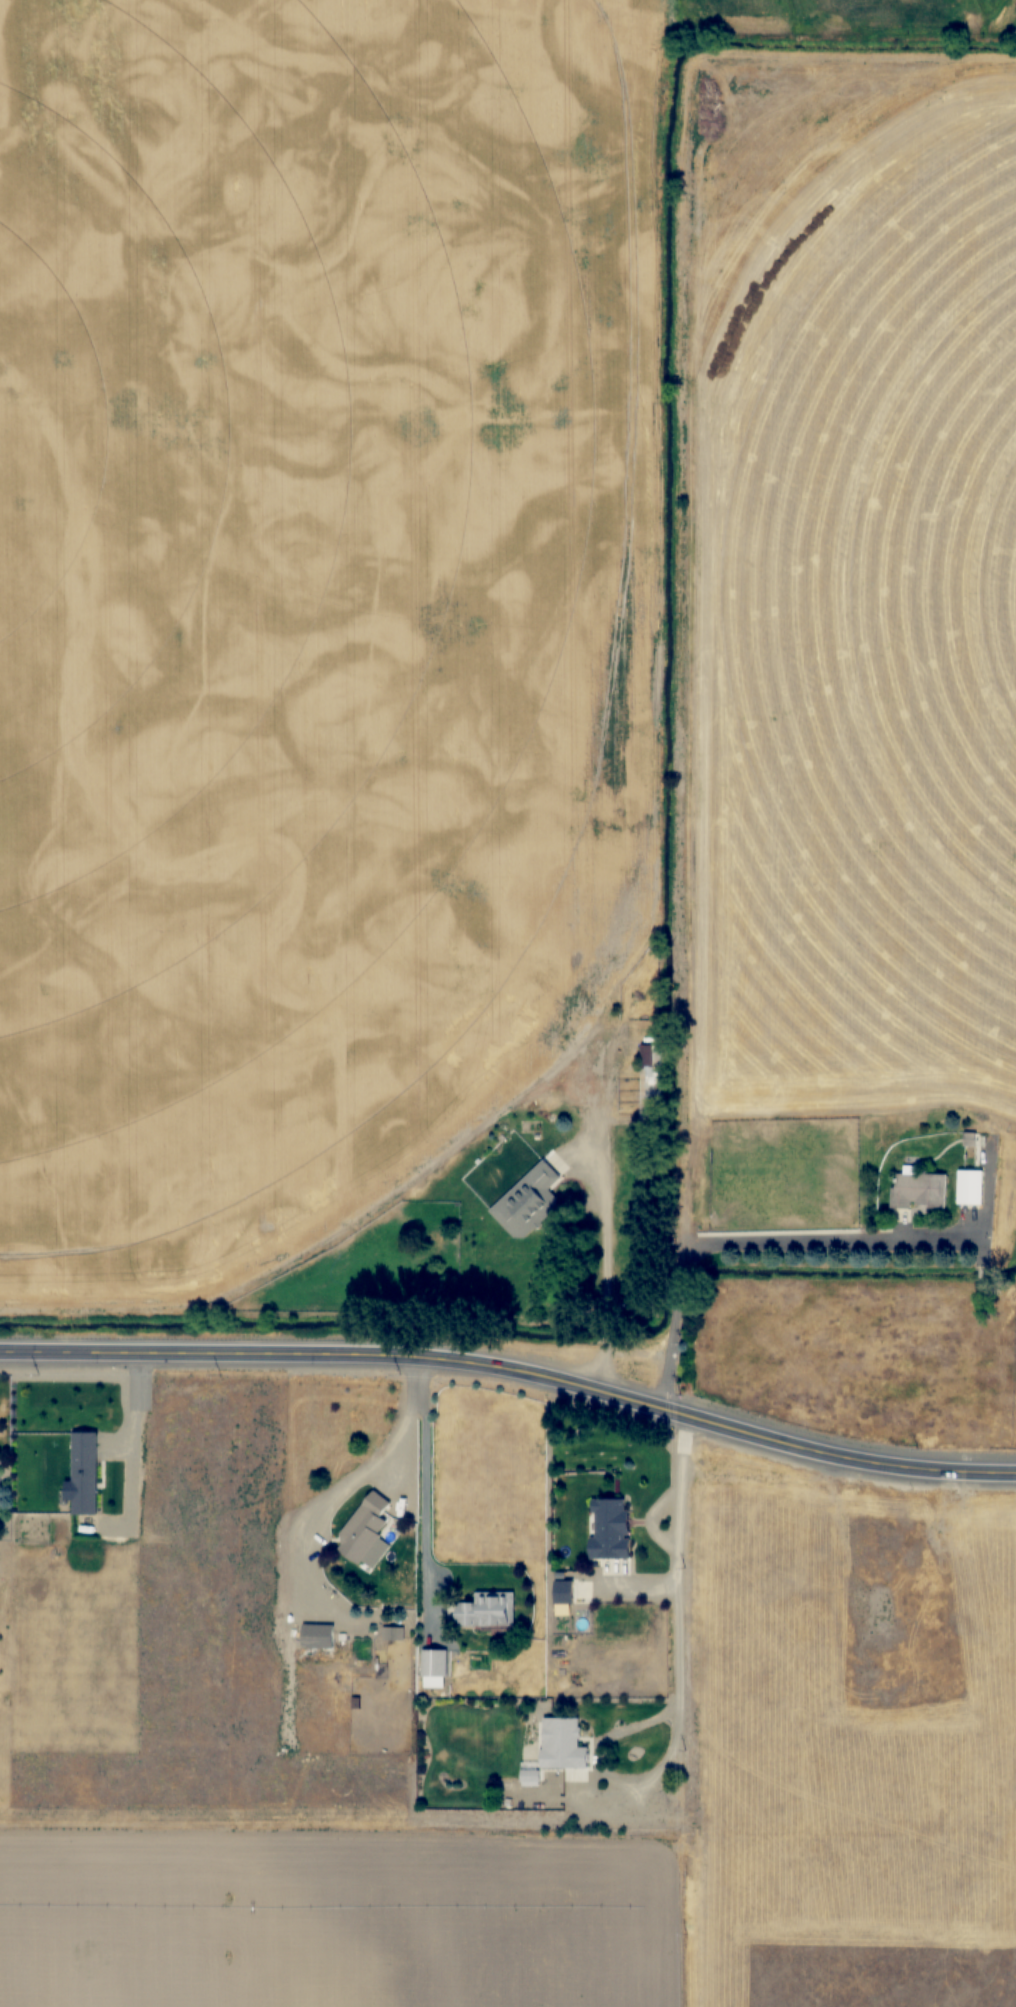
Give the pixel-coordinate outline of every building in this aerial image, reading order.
[(643,1043),(642,1122),(662,1122),(664,1044),(643,1043)] [(947,1137),(958,1137),(958,1150),(947,1150),(947,1137)] [(562,1178),(545,1159),(490,1210),(520,1243),(563,1204),(550,1190),(562,1178)] [(983,1170),(957,1170),(957,1208),(983,1208),(983,1170)] [(893,1208),(946,1209),(947,1174),(893,1173),(893,1208)] [(943,1175),(965,1176),(964,1209),(942,1208),(943,1175)] [(72,1514),(98,1514),(98,1432),(72,1432),(72,1514)] [(338,1537),(342,1540),(336,1548),(359,1565),(390,1523),(382,1517),(392,1503),(373,1489),(338,1537)] [(630,1559),(630,1509),(625,1509),(625,1499),(591,1499),(591,1559),(630,1559)] [(476,1603),(457,1604),(457,1628),(515,1628),(514,1592),(476,1592),(476,1603)] [(334,1649),(334,1626),(298,1626),(298,1649),(334,1649)] [(424,1689),(446,1689),(446,1651),(424,1651),(424,1689)] [(580,1719),(542,1719),(542,1769),(588,1769),(588,1747),(580,1747),(580,1719)] [(522,1773),(522,1782),(539,1783),(539,1773),(522,1773)]
